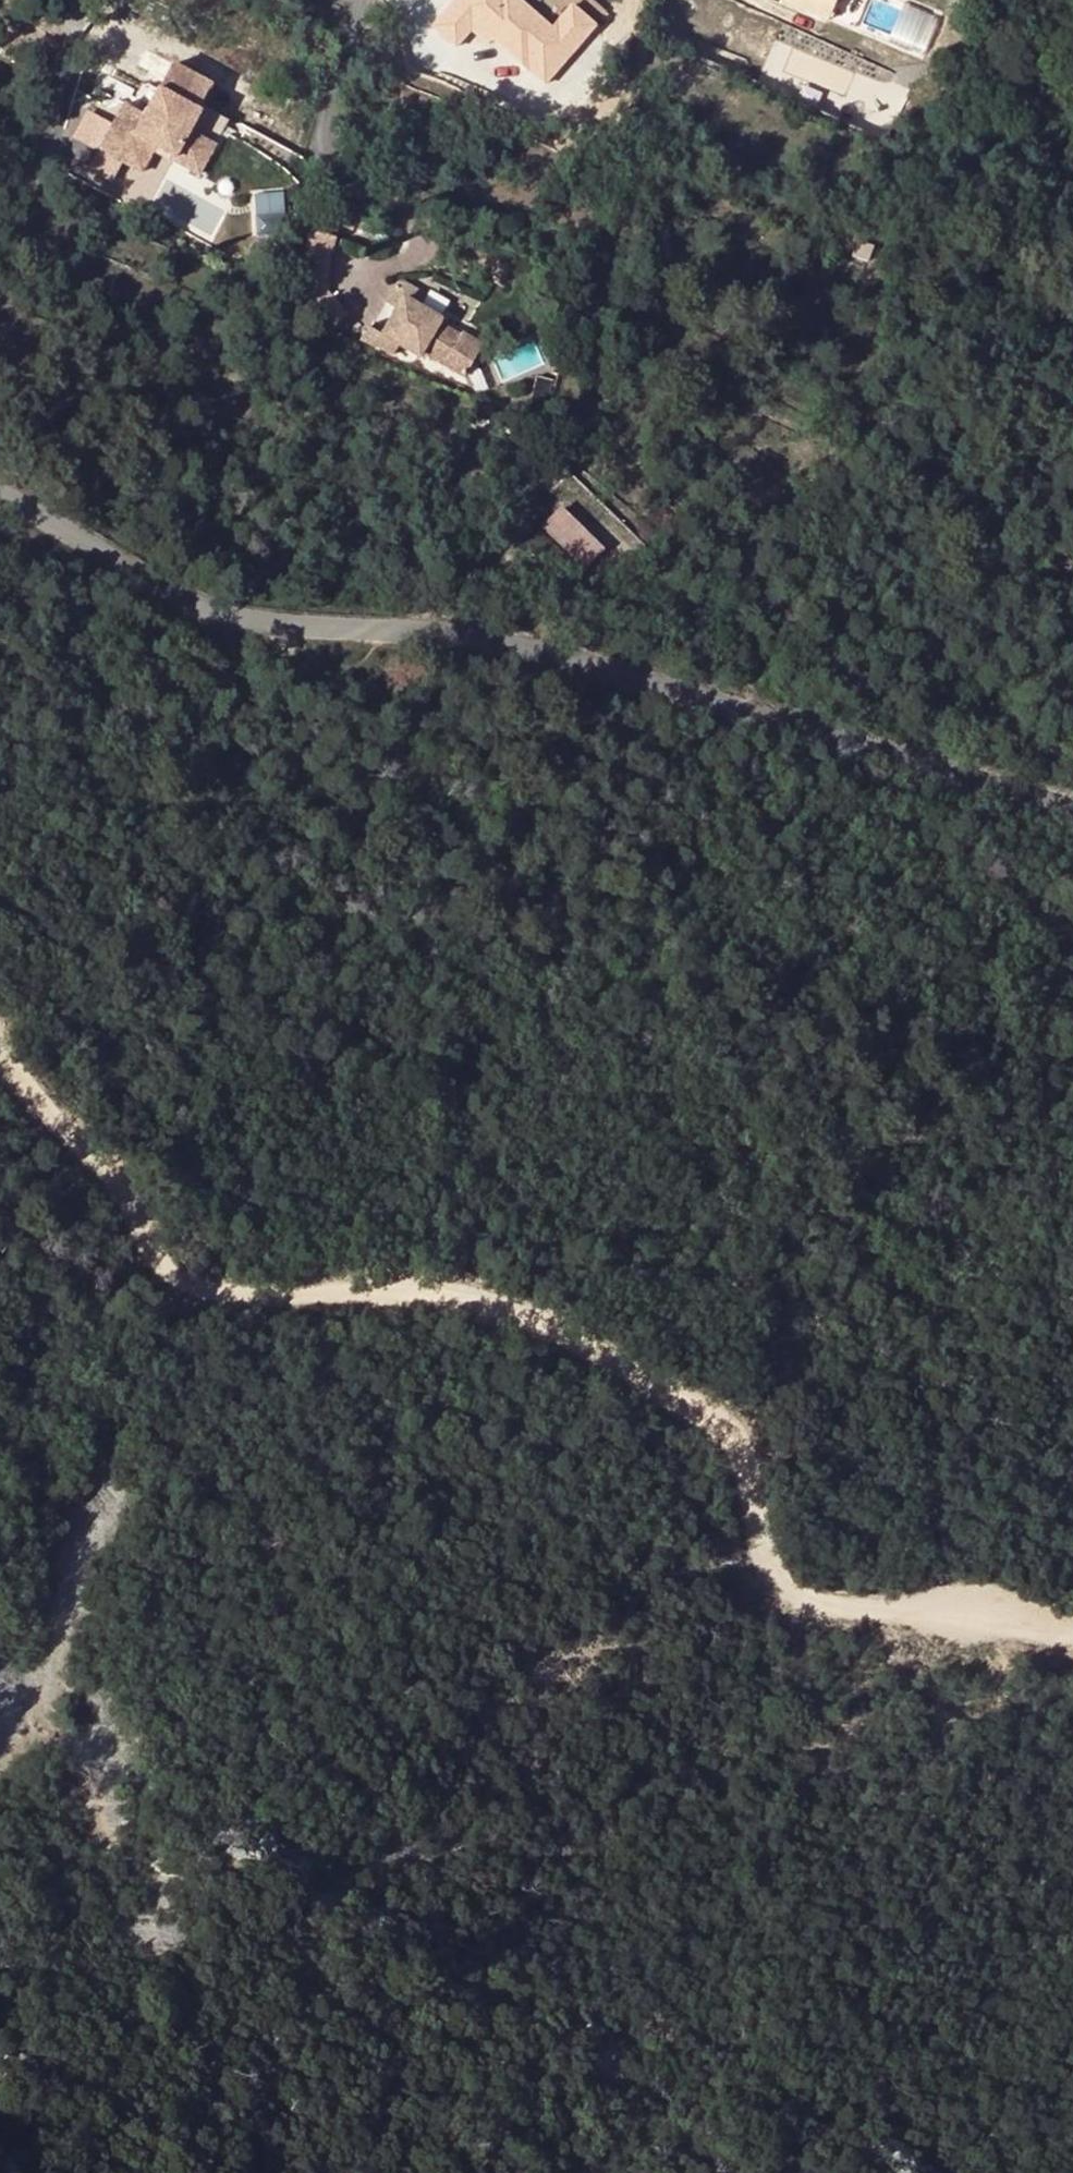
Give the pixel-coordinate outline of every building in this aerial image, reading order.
[(479,24),(546,84),(612,11),(599,0),(453,0),(433,23),(459,46),(479,24)] [(781,2),(829,23),(838,0),(780,0),(781,2)] [(170,110),(156,138),(136,130),(134,134),(113,125),(94,170),(135,188),(146,162),(197,184),(207,160),(181,149),(205,96),(160,75),(150,99),(170,110)] [(170,110),(150,99),(136,130),(156,138),(170,110)] [(190,196),(183,222),(219,233),(227,207),(190,196)] [(858,245),(853,259),(867,264),(872,249),(858,245)] [(409,297),(394,340),(427,351),(428,346),(485,362),(492,327),(440,312),(442,308),(409,297)] [(544,530),(584,570),(602,552),(560,513),(544,530)]
